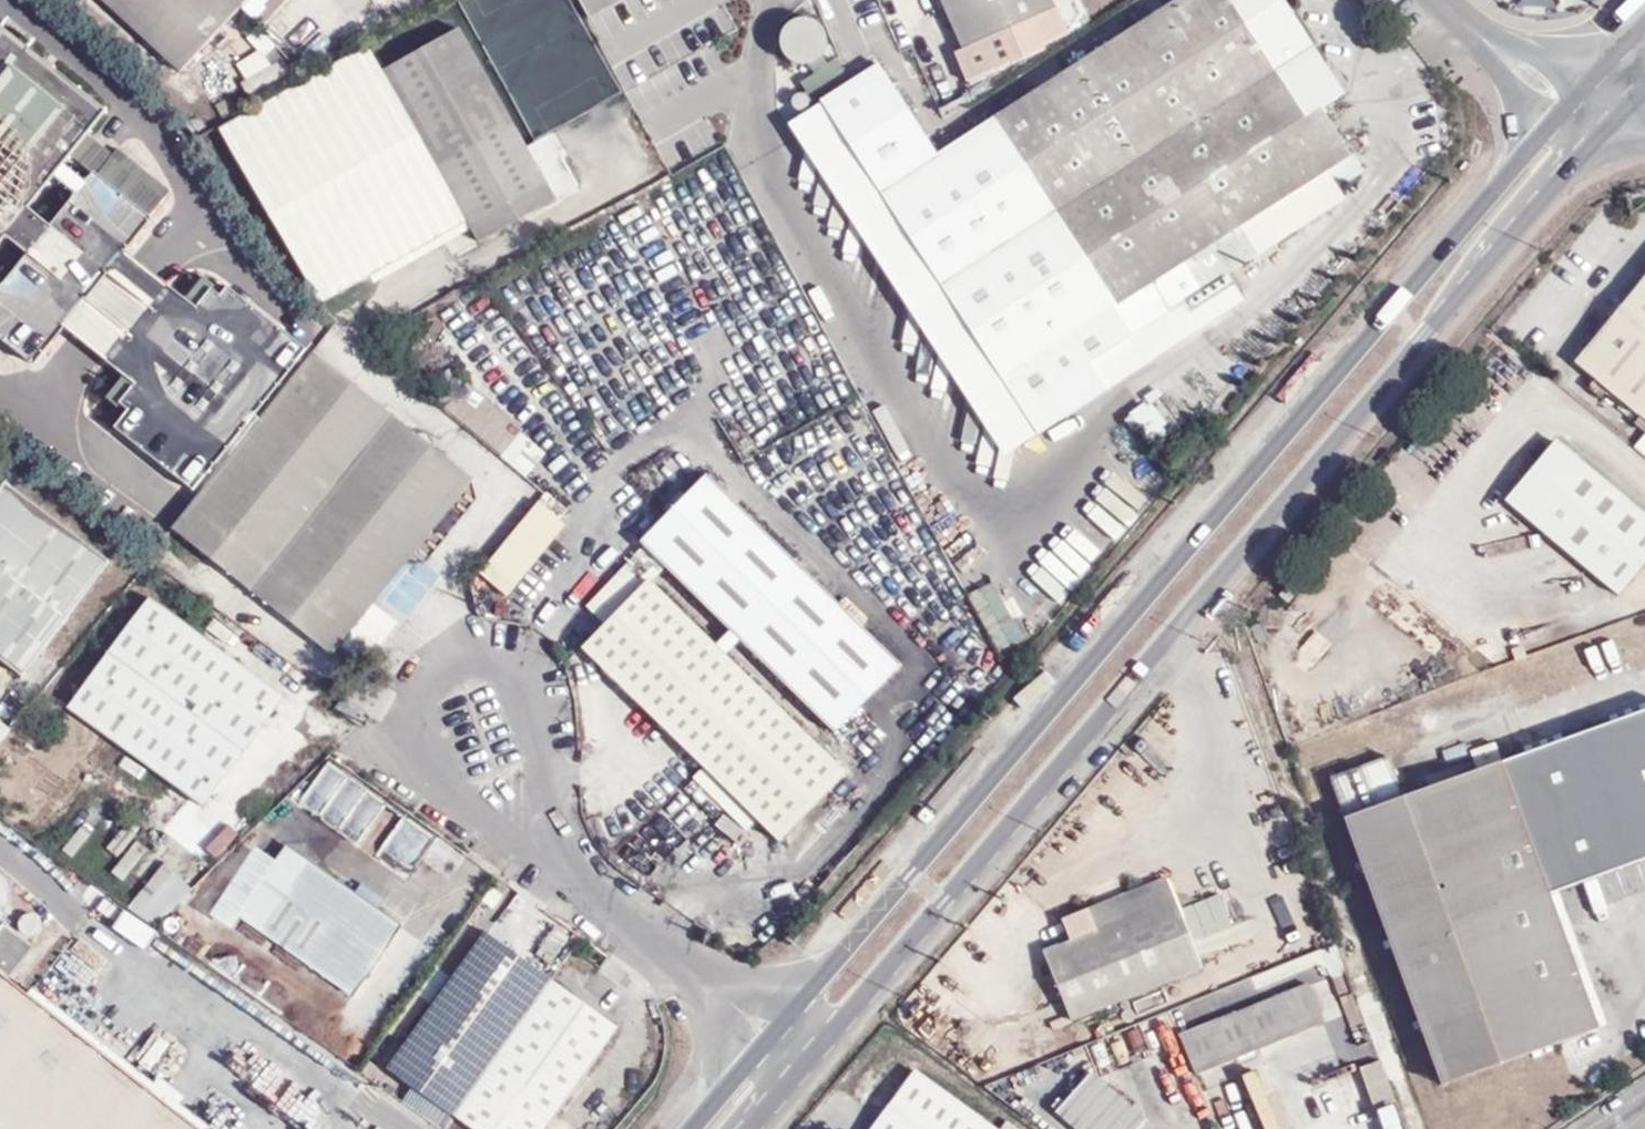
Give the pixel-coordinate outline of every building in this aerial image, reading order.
[(180,74),(242,7),(248,0),(100,0),(180,74)] [(278,0),(248,0),(242,7),(257,21),(278,0)] [(621,0),(579,0),(588,18),(621,0)] [(901,302),(1005,463),(1247,304),(1230,274),(1348,199),(1342,188),(1366,173),(1354,155),(1351,156),(1320,108),(1344,93),(1284,0),(1178,0),(939,155),(878,62),(789,127),(901,302)] [(953,53),(966,82),(1002,66),(1002,68),(1048,48),(1046,45),(1065,36),(1053,8),(1049,0),(938,0),(961,49),(953,53)] [(460,29),(381,75),(437,172),(480,245),(554,202),(560,214),(585,201),(578,189),(579,188),(550,135),(526,147),(460,29)] [(269,47),(255,32),(247,39),(260,54),(269,47)] [(3,35),(0,39),(0,108),(15,121),(0,140),(0,173),(32,199),(66,156),(79,140),(99,115),(3,35)] [(239,64),(249,80),(236,88),(244,101),(288,75),(280,63),(269,70),(258,52),(239,64)] [(190,68),(200,85),(224,71),(214,54),(190,68)] [(15,121),(0,108),(0,140),(15,121)] [(103,159),(79,140),(66,156),(90,175),(103,159)] [(24,259),(0,288),(0,345),(28,368),(163,191),(110,151),(103,159),(90,175),(48,229),(24,259)] [(24,208),(32,199),(0,173),(0,194),(3,191),(24,208)] [(24,208),(3,191),(0,194),(0,239),(3,242),(28,211),(24,208)] [(28,211),(3,242),(24,259),(48,229),(28,211)] [(1575,361),(1644,420),(1644,276),(1575,361)] [(294,372),(328,398),(344,378),(310,351),(294,372)] [(524,431),(449,369),(428,396),(502,457),(519,437),(524,431)] [(294,372),(278,394),(316,425),(349,383),(344,378),(328,398),(294,372)] [(278,394),(186,517),(176,530),(334,654),(473,479),(349,383),(316,425),(278,394)] [(543,457),(519,437),(502,457),(526,478),(543,457)] [(1509,504),(1617,595),(1644,562),(1644,516),(1561,444),(1509,504)] [(664,564),(789,687),(838,735),(904,668),(883,647),(723,489),(708,474),(667,516),(641,542),(646,547),(664,564)] [(23,677),(110,562),(7,484),(0,493),(0,660),(23,677)] [(565,522),(540,501),(481,573),(507,594),(565,522)] [(648,581),(664,564),(646,547),(580,614),(598,632),(648,581)] [(778,841),(845,774),(648,581),(598,632),(582,648),(778,841)] [(151,597),(69,706),(205,809),(288,699),(151,597)] [(1442,1085),(1598,1028),(1551,898),(1644,866),(1644,715),(1403,799),(1386,757),(1329,779),(1442,1085)] [(289,846),(238,918),(261,933),(311,861),(289,846)] [(146,944),(190,882),(159,861),(116,923),(146,944)] [(356,893),(311,861),(261,933),(353,998),(403,926),(379,909),(356,893)] [(0,864),(0,914),(11,907),(3,894),(15,886),(0,864)] [(1042,956),(1069,1020),(1201,968),(1166,879),(1061,922),(1070,943),(1042,956)] [(385,901),(362,884),(356,893),(379,909),(385,901)] [(13,970),(33,941),(3,920),(0,923),(0,961),(13,970)] [(550,980),(486,934),(390,1070),(454,1115),(550,980)] [(0,976),(0,1128),(197,1128),(0,976)] [(473,1128),(546,1128),(617,1028),(550,980),(454,1115),(473,1128)] [(1212,1112),(1197,1074),(1323,1022),(1307,982),(1140,1051),(1172,1128),(1212,1112)] [(1340,1060),(1357,1053),(1343,1017),(1326,1024),(1340,1060)] [(1359,1069),(1374,1109),(1394,1102),(1379,1061),(1359,1069)] [(913,1070),(900,1088),(884,1111),(872,1128),(993,1128),(913,1070)] [(1142,1125),(1091,1078),(1056,1115),(1071,1128),(1139,1128),(1142,1125)] [(889,1080),(873,1102),(884,1111),(900,1088),(889,1080)]
